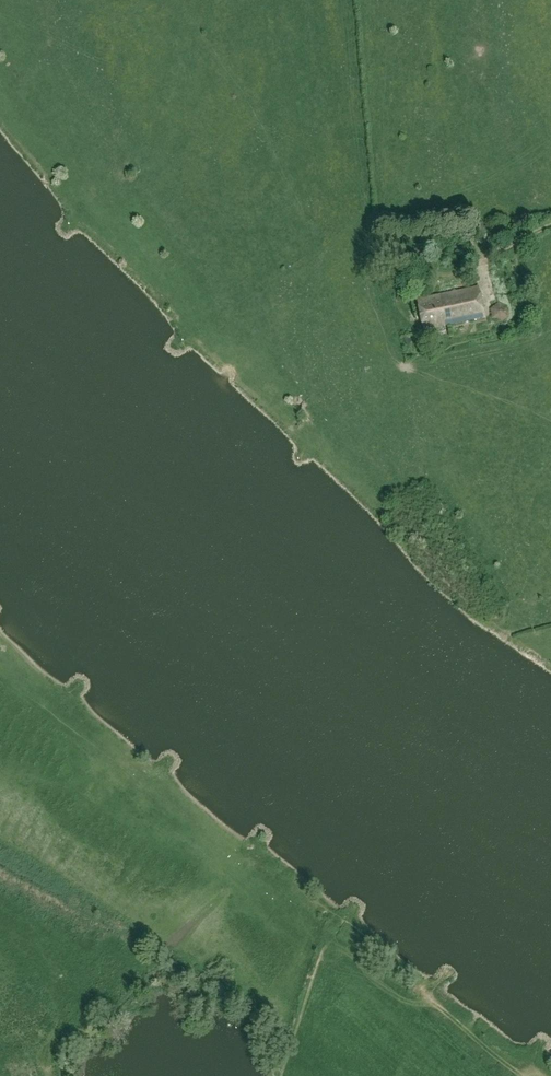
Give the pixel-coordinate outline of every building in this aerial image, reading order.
[(484,317),(478,287),(431,297),(417,300),(423,330),(484,317)]
